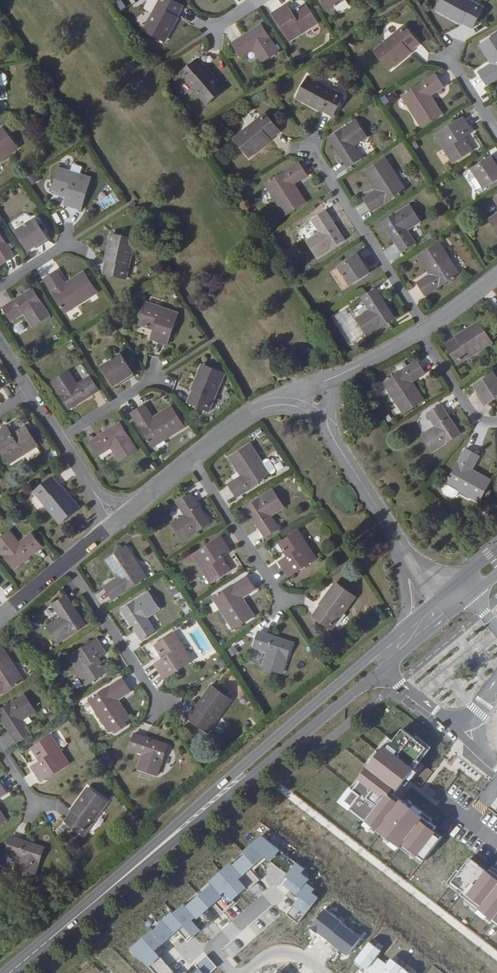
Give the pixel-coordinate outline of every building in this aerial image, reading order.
[(119,11),(125,7),(120,0),(116,0),(113,2),(119,11)] [(144,29),(165,41),(186,6),(176,0),(161,0),(144,29)] [(329,13),(347,0),(321,0),(329,13)] [(470,0),(441,0),(437,8),(472,28),(484,7),(470,0)] [(287,4),(273,13),(291,41),(319,23),(307,4),(293,13),(287,4)] [(405,25),(374,51),(389,69),(420,43),(405,25)] [(262,26),(233,45),(242,58),(253,51),(262,64),(280,53),(262,26)] [(482,41),(494,60),(478,70),(486,83),(496,76),(496,32),(482,41)] [(199,57),(181,72),(206,104),(225,90),(199,57)] [(444,87),(435,73),(401,96),(422,127),(439,116),(427,98),(444,87)] [(346,96),(310,76),(298,96),(334,116),(346,96)] [(266,113),(234,138),(248,156),(280,131),(266,113)] [(473,135),(463,119),(435,137),(453,165),(472,153),(464,140),(473,135)] [(355,121),(329,138),(347,167),(361,158),(353,146),(366,138),(355,121)] [(17,147),(2,128),(0,129),(0,161),(17,147)] [(491,157),(471,169),(485,188),(496,180),(496,167),(491,157)] [(405,189),(385,158),(367,169),(378,187),(363,198),(371,211),(405,189)] [(300,162),(265,184),(285,216),(303,204),(292,186),(308,176),(300,162)] [(92,178),(60,168),(52,191),(67,196),(64,205),(82,211),(92,178)] [(407,206),(380,223),(399,253),(413,245),(404,231),(418,223),(407,206)] [(345,240),(326,211),(311,220),(319,233),(307,240),(318,257),(345,240)] [(36,219),(16,231),(29,251),(48,238),(36,219)] [(113,234),(104,273),(127,279),(136,239),(113,234)] [(3,269),(17,260),(0,235),(0,264),(3,269)] [(417,282),(425,295),(458,273),(439,244),(421,255),(432,272),(417,282)] [(358,253),(338,266),(351,285),(370,273),(358,253)] [(57,270),(44,278),(65,313),(97,293),(83,271),(65,283),(57,270)] [(394,318),(376,289),(362,297),(369,308),(356,317),(368,335),(394,318)] [(10,304),(3,309),(12,324),(25,316),(32,328),(51,317),(34,290),(11,304),(10,304)] [(180,315),(148,303),(139,326),(154,331),(151,341),(168,347),(180,315)] [(21,323),(13,326),(16,334),(23,331),(21,323)] [(481,323),(445,345),(458,365),(493,343),(481,323)] [(121,355),(102,366),(114,387),(133,375),(121,355)] [(418,360),(383,382),(404,414),(425,401),(413,382),(426,374),(418,360)] [(203,366),(187,402),(209,412),(224,376),(203,366)] [(70,371),(53,382),(69,409),(91,395),(92,396),(100,391),(91,377),(78,385),(70,371)] [(474,386),(487,405),(496,399),(496,378),(494,373),(474,386)] [(145,404),(132,413),(153,446),(185,426),(172,405),(153,417),(145,404)] [(458,436),(446,414),(446,413),(442,405),(428,413),(436,427),(422,435),(432,452),(458,436)] [(100,455),(111,448),(119,461),(137,450),(121,424),(99,438),(98,437),(91,441),(100,455)] [(0,430),(0,449),(9,464),(39,446),(26,425),(12,434),(7,425),(0,430)] [(263,464),(251,444),(228,458),(240,477),(228,485),(236,497),(270,476),(263,464)] [(481,457),(467,449),(447,483),(480,503),(493,481),(473,470),(481,457)] [(263,464),(270,476),(275,473),(276,470),(271,461),(267,461),(263,464)] [(52,477),(34,492),(60,525),(79,510),(52,477)] [(267,494),(241,511),(252,528),(266,520),(278,512),(267,494)] [(186,516),(173,524),(184,542),(210,525),(196,504),(196,500),(192,495),(178,503),(186,516)] [(266,520),(252,528),(255,534),(269,526),(266,520)] [(255,534),(254,534),(259,542),(274,533),(270,526),(269,526),(255,534)] [(0,538),(0,550),(14,567),(34,552),(35,552),(42,547),(31,533),(20,542),(10,530),(0,538)] [(316,559),(299,531),(278,544),(287,557),(278,563),(288,578),(316,559)] [(222,536),(193,555),(211,582),(230,569),(223,558),(232,552),(222,536)] [(147,579),(126,547),(104,560),(116,579),(105,587),(113,601),(147,579)] [(214,597),(234,628),(257,614),(246,597),(258,589),(249,574),(214,597)] [(358,599),(338,584),(313,617),(333,632),(358,599)] [(160,609),(148,591),(122,608),(134,626),(147,618),(160,609)] [(72,604),(67,597),(52,605),(57,613),(58,612),(70,605),(72,604)] [(70,605),(58,612),(60,618),(74,610),(70,605)] [(60,618),(47,626),(58,643),(84,627),(74,610),(60,618)] [(151,622),(147,618),(134,626),(137,631),(151,622)] [(156,631),(151,622),(137,631),(136,632),(141,640),(156,631)] [(281,675),(293,645),(268,635),(269,633),(261,630),(254,647),(268,652),(262,667),(281,675)] [(193,660),(175,632),(155,645),(163,658),(155,664),(165,679),(193,660)] [(97,638),(68,657),(87,686),(107,673),(99,660),(108,654),(97,638)] [(226,650),(229,657),(238,653),(235,646),(226,650)] [(23,680),(3,649),(0,651),(0,695),(23,680)] [(123,678),(89,700),(109,733),(131,719),(119,700),(131,692),(123,678)] [(232,700),(213,685),(188,719),(208,734),(232,700)] [(0,710),(0,713),(9,728),(22,720),(36,711),(25,694),(0,710)] [(13,733),(25,725),(22,720),(9,728),(13,733)] [(31,733),(26,725),(25,725),(11,734),(16,742),(31,733)] [(352,805),(351,808),(399,846),(401,842),(422,858),(440,835),(432,829),(435,826),(394,794),(419,761),(417,759),(426,748),(414,739),(402,729),(393,741),(390,738),(351,786),(354,789),(345,800),(352,805)] [(144,737),(136,734),(129,750),(136,753),(137,753),(143,738),(144,737)] [(69,765),(51,736),(31,748),(39,762),(31,767),(41,783),(69,765)] [(416,736),(414,739),(426,748),(417,759),(419,761),(431,747),(416,736)] [(143,756),(150,741),(143,738),(137,753),(143,756)] [(167,748),(150,741),(143,756),(137,769),(155,777),(167,748)] [(350,809),(351,808),(352,805),(345,800),(354,789),(351,786),(339,800),(350,809)] [(427,786),(423,791),(431,797),(435,792),(427,786)] [(107,801),(89,788),(64,822),(83,836),(107,801)] [(8,820),(0,807),(0,825),(8,820)] [(294,923),(321,900),(314,891),(317,888),(301,870),(301,871),(266,830),(166,916),(169,920),(165,923),(171,930),(173,928),(185,943),(214,918),(208,912),(215,906),(220,912),(260,878),(253,869),(265,858),(298,897),(283,910),(294,923)] [(19,839),(12,837),(6,852),(21,858),(15,872),(34,879),(44,850),(20,841),(19,839)] [(419,862),(422,858),(401,842),(399,846),(419,862)] [(450,880),(461,889),(458,893),(496,923),(496,875),(487,868),(485,870),(468,857),(457,871),(450,880)] [(444,882),(458,893),(461,889),(450,880),(457,871),(455,869),(444,882)] [(319,931),(329,938),(342,922),(343,921),(325,907),(311,926),(318,932),(319,931)] [(362,937),(342,922),(329,938),(348,954),(362,937)] [(355,960),(366,968),(375,956),(377,957),(382,951),(369,942),(355,960)] [(217,964),(206,951),(179,972),(207,972),(217,964)] [(159,952),(145,964),(152,972),(177,972),(159,952)] [(369,972),(372,972),(381,961),(377,957),(375,956),(366,968),(365,970),(369,972)] [(382,972),(399,972),(403,968),(392,959),(387,965),(388,966),(382,972)] [(388,966),(387,965),(381,961),(372,972),(382,972),(388,966)]
